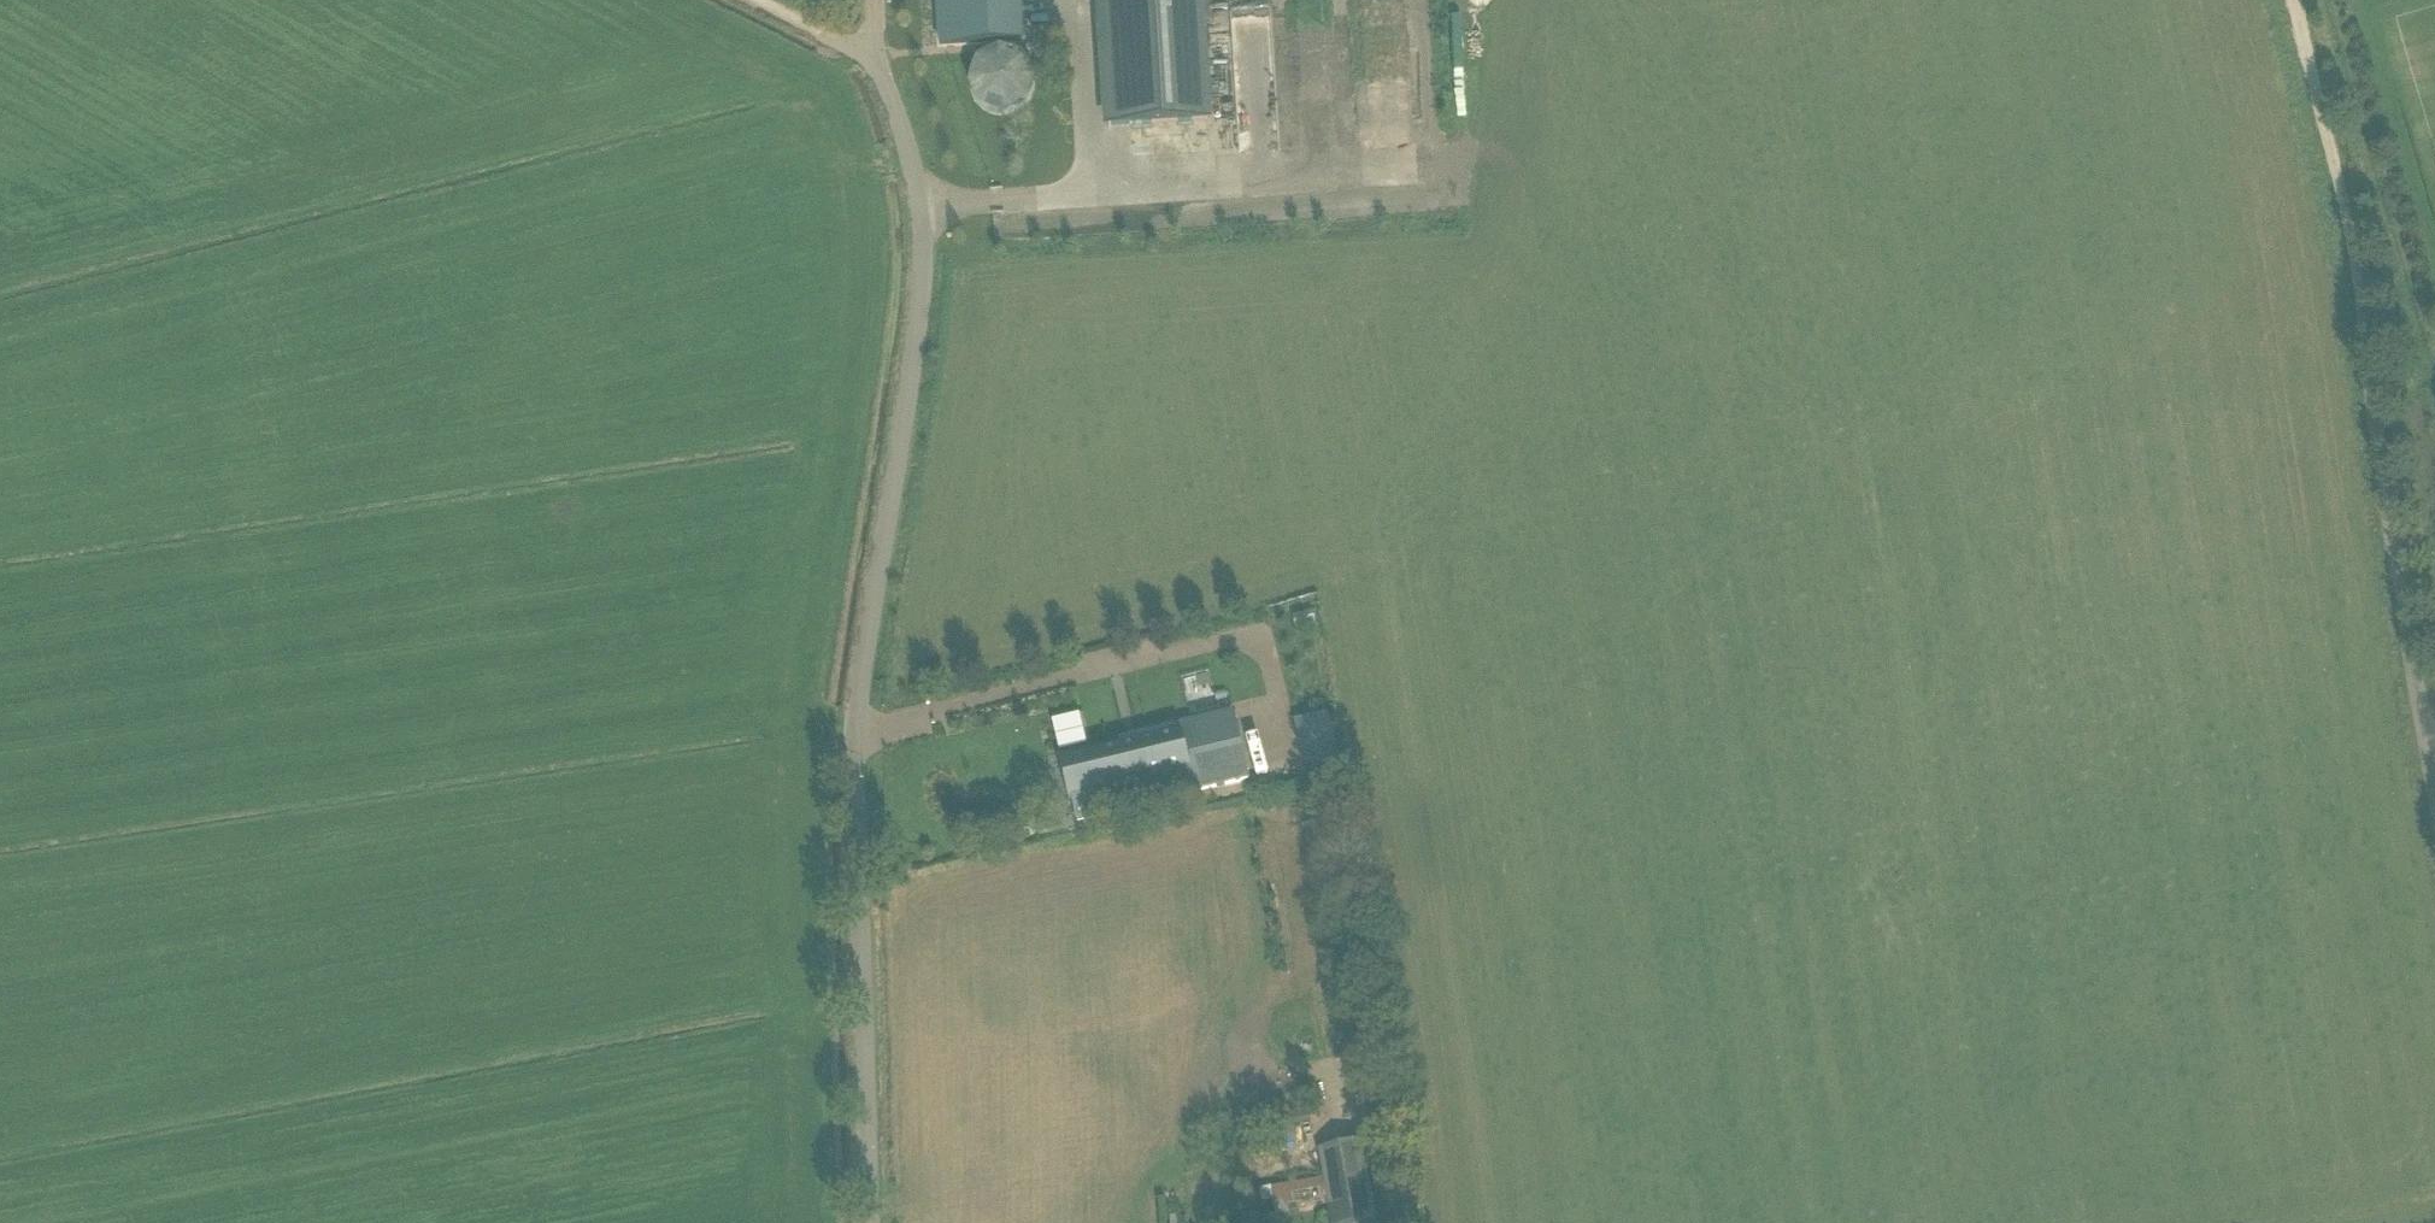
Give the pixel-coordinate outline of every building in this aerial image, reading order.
[(1207,121),(1200,0),(1100,0),(1108,126),(1109,126),(1109,127),(1207,121)] [(974,73),(972,83),(974,94),(980,104),(988,111),(998,114),(1009,114),(1019,111),(1028,104),(1033,94),(1035,83),(1033,73),(1028,63),(1019,56),(1009,53),(998,53),(988,56),(980,63),(974,73)] [(1313,769),(1345,760),(1330,710),(1299,719),(1313,769)] [(1120,746),(1057,761),(1057,763),(1059,762),(1068,799),(1066,799),(1066,801),(1069,800),(1103,792),(1107,812),(1106,812),(1107,813),(1245,780),(1229,712),(1134,735),(1134,736),(1174,726),(1176,732),(1120,746)] [(1324,1183),(1331,1222),(1375,1222),(1360,1143),(1318,1151),(1324,1183)] [(1299,1188),(1324,1183),(1318,1151),(1302,1153),(1306,1175),(1259,1184),(1261,1194),(1270,1192),(1274,1211),(1302,1206),(1299,1188)] [(1256,1195),(1236,1196),(1237,1212),(1239,1212),(1257,1211),(1256,1195)]
